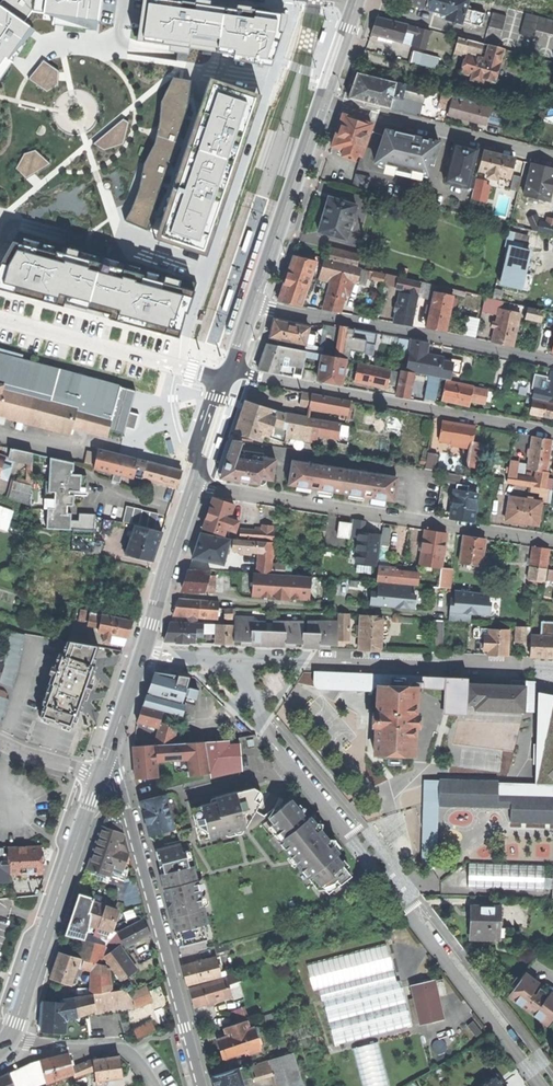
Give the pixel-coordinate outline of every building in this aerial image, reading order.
[(0,3),(0,6),(23,22),(31,12),(58,18),(96,25),(97,18),(100,0),(2,0),(0,3)] [(164,0),(142,0),(139,28),(137,42),(169,47),(189,50),(192,40),(218,45),(229,49),(271,64),(285,16),(164,0)] [(426,0),(397,0),(423,9),(426,0)] [(462,22),(465,8),(468,0),(429,0),(427,9),(442,13),(441,17),(443,18),(461,23),(462,22)] [(512,9),(515,0),(482,0),(512,9)] [(512,9),(522,12),(525,2),(526,0),(515,0),(512,9)] [(525,13),(544,18),(547,8),(525,2),(522,12),(525,13)] [(12,63),(34,30),(23,22),(0,6),(0,80),(12,63)] [(465,8),(462,22),(481,27),(485,14),(465,8)] [(488,26),(502,30),(506,15),(492,12),(488,26)] [(525,13),(520,34),(534,38),(536,30),(552,35),(552,20),(544,18),(525,13)] [(406,31),(407,25),(376,17),(374,26),(372,34),(382,37),(392,39),(403,42),(406,31)] [(430,31),(407,25),(406,31),(417,34),(413,46),(425,49),(430,31)] [(503,60),(500,59),(504,49),(489,45),(486,59),(480,57),(483,44),(458,37),(453,52),(465,55),(461,71),(475,75),(494,81),(499,65),(502,65),(503,60)] [(437,68),(439,58),(413,51),(410,62),(437,68)] [(426,90),(357,73),(353,85),(348,98),(389,109),(390,108),(394,92),(401,95),(423,101),(424,99),(426,90)] [(159,243),(209,258),(225,213),(236,176),(256,118),(263,94),(214,79),(212,87),(175,77),(164,101),(159,134),(146,164),(140,193),(127,220),(162,235),(159,243)] [(424,99),(439,103),(441,93),(426,89),(426,90),(424,99)] [(419,115),(423,101),(401,95),(394,92),(390,108),(419,115)] [(508,110),(441,93),(439,103),(438,107),(453,110),(452,114),(471,119),(504,128),(508,110)] [(527,124),(529,116),(520,113),(518,122),(527,124)] [(354,161),(356,155),(361,156),(372,124),(343,114),(336,132),(332,146),(343,150),(341,156),(354,161)] [(411,171),(430,176),(438,143),(414,137),(414,136),(409,135),(385,129),(376,163),(395,168),(395,171),(410,175),(411,171)] [(111,131),(98,140),(104,150),(117,142),(111,131)] [(444,182),(467,188),(470,177),(477,149),(466,146),(454,143),(444,182)] [(498,175),(509,178),(514,159),(498,155),(484,151),(479,171),(488,173),(487,177),(497,179),(498,175)] [(549,201),(552,184),(552,169),(538,165),(531,164),(523,195),(549,201)] [(367,191),(371,177),(356,173),(352,188),(367,191)] [(510,189),(517,191),(521,176),(513,175),(510,189)] [(470,177),(467,188),(473,189),(476,178),(470,177)] [(487,181),(476,179),(472,200),(486,203),(490,185),(486,184),(487,181)] [(435,207),(438,193),(423,190),(420,204),(435,207)] [(346,240),(356,205),(328,197),(323,216),(318,231),(346,240)] [(552,234),(552,218),(547,217),(545,223),(538,222),(536,230),(552,234)] [(244,251),(246,252),(247,250),(252,234),(253,231),(250,231),(248,230),(247,232),(242,248),(241,250),(244,251)] [(505,245),(510,246),(522,249),(523,245),(534,247),(537,238),(508,231),(505,245)] [(0,270),(0,287),(64,307),(65,303),(73,306),(102,314),(113,316),(112,321),(179,340),(198,283),(24,237),(20,243),(15,242),(0,270)] [(529,251),(522,249),(510,246),(500,284),(519,289),(527,259),(529,251)] [(330,248),(327,259),(357,266),(359,255),(355,254),(355,252),(339,248),(339,250),(330,248)] [(310,280),(316,261),(294,254),(284,284),(279,300),(301,305),(308,287),(311,288),(313,281),(310,280)] [(327,259),(324,259),(319,278),(328,281),(330,275),(366,284),(370,270),(357,266),(327,259)] [(383,283),(396,286),(398,277),(398,276),(385,273),(383,283)] [(421,282),(398,277),(396,286),(395,286),(405,288),(404,293),(400,292),(394,322),(402,323),(412,325),(421,282)] [(341,280),(332,278),(324,309),(331,310),(340,312),(346,289),(350,290),(352,284),(340,282),(341,280)] [(224,311),(226,311),(233,291),(228,290),(222,307),(221,310),(224,311)] [(494,290),(491,299),(499,301),(501,292),(494,290)] [(453,296),(434,292),(426,328),(437,330),(445,332),(453,296)] [(484,298),(481,312),(498,316),(499,309),(501,302),(499,301),(491,299),(484,298)] [(525,318),(541,322),(544,311),(527,308),(525,318)] [(520,314),(499,309),(498,316),(492,342),(503,345),(513,347),(520,314)] [(479,336),(480,317),(470,317),(468,335),(479,336)] [(305,345),(308,333),(309,327),(274,319),(270,337),(282,340),(285,341),(305,345)] [(341,338),(338,356),(346,358),(353,359),(354,352),(350,351),(354,329),(343,327),(341,338)] [(377,334),(354,329),(350,351),(354,352),(373,355),(377,334)] [(308,333),(305,345),(313,346),(316,334),(308,333)] [(452,363),(451,362),(441,361),(442,357),(426,354),(428,343),(420,341),(411,340),(409,350),(405,371),(414,373),(429,376),(441,378),(449,380),(450,373),(452,363)] [(313,346),(305,345),(285,341),(283,346),(306,350),(322,353),(323,348),(313,346)] [(301,377),(303,368),(306,350),(283,346),(267,343),(261,358),(258,369),(278,373),(278,372),(297,376),(301,377)] [(321,361),(323,353),(322,353),(306,350),(303,368),(316,370),(318,360),(321,361)] [(0,352),(0,417),(70,435),(72,429),(106,439),(109,431),(124,436),(126,428),(135,430),(137,423),(139,415),(130,412),(136,391),(25,359),(0,352)] [(323,353),(321,361),(320,367),(318,379),(342,383),(346,358),(338,356),(323,353)] [(451,359),(451,362),(452,363),(450,373),(459,374),(462,361),(451,359)] [(388,385),(391,370),(358,363),(355,381),(371,385),(387,388),(388,385)] [(391,370),(388,385),(398,387),(401,372),(391,370)] [(402,370),(401,372),(398,387),(396,396),(409,399),(412,382),(414,373),(405,371),(402,370)] [(552,401),(552,372),(552,371),(550,379),(550,380),(547,392),(534,389),(533,397),(552,401)] [(547,392),(550,380),(547,380),(547,377),(534,374),(531,389),(534,389),(547,392)] [(436,401),(441,378),(429,376),(424,399),(436,401)] [(471,396),(473,387),(446,381),(442,399),(454,402),(469,405),(471,396)] [(487,390),(473,387),(471,396),(476,397),(475,401),(484,403),(487,390)] [(300,405),(347,414),(349,401),(302,392),(300,405)] [(270,415),(271,410),(272,409),(245,400),(240,417),(235,432),(261,441),(263,435),(269,437),(273,425),(276,417),(270,415)] [(532,400),(529,414),(544,416),(552,418),(552,404),(532,400)] [(273,425),(282,428),(285,415),(285,414),(271,410),(270,415),(276,417),(273,425)] [(285,442),(286,436),(317,442),(318,434),(340,438),(340,424),(293,416),(285,415),(282,428),(284,428),(282,441),(285,442)] [(450,446),(470,449),(471,445),(472,445),(473,442),(475,427),(460,424),(442,421),(439,440),(451,442),(450,446)] [(282,428),(273,425),(269,437),(282,441),(284,428),(282,428)] [(232,431),(230,430),(226,441),(230,442),(233,434),(234,431),(232,431)] [(193,442),(194,443),(198,432),(194,431),(191,439),(190,442),(193,442)] [(537,471),(546,472),(551,439),(543,438),(533,437),(531,449),(528,449),(526,456),(530,457),(528,469),(537,471)] [(260,479),(264,457),(264,454),(239,450),(242,441),(233,440),(222,472),(224,476),(226,479),(244,482),(259,484),(260,479)] [(481,443),(473,442),(472,445),(471,445),(470,449),(467,466),(477,468),(481,443)] [(9,458),(11,449),(0,447),(0,455),(5,457),(9,458)] [(27,463),(31,464),(32,453),(11,449),(9,458),(27,463)] [(141,479),(145,461),(98,450),(97,453),(93,466),(93,468),(114,473),(112,481),(120,483),(122,475),(133,478),(133,477),(141,479)] [(85,464),(93,466),(97,453),(88,451),(85,464)] [(425,468),(434,470),(437,454),(428,452),(425,468)] [(264,457),(260,479),(263,479),(266,480),(272,481),(276,459),(264,457)] [(73,506),(74,495),(69,495),(69,490),(81,491),(81,475),(72,475),(71,471),(73,470),(74,463),(50,458),(49,481),(49,492),(55,492),(55,509),(48,509),(46,529),(70,529),(71,520),(71,513),(67,513),(67,506),(73,506)] [(182,471),(145,461),(141,479),(176,488),(178,482),(182,471)] [(292,461),(291,466),(313,469),(314,464),(292,461)] [(548,472),(546,472),(537,471),(536,478),(516,475),(518,462),(511,461),(508,483),(531,486),(546,489),(547,478),(548,472)] [(393,501),(396,482),(374,478),(375,473),(367,472),(366,477),(321,470),(322,465),(314,464),(313,469),(291,466),(288,485),(296,486),(311,489),(315,489),(318,490),(332,492),(349,494),(364,497),(367,497),(371,498),(385,500),(393,501)] [(0,472),(0,477),(6,479),(10,467),(3,465),(0,472)] [(367,472),(322,465),(321,470),(366,477),(367,472)] [(443,479),(459,482),(460,474),(444,472),(443,479)] [(397,477),(375,473),(374,478),(396,482),(397,477)] [(69,495),(74,495),(85,495),(86,475),(81,475),(81,491),(69,490),(69,495)] [(26,484),(12,481),(9,497),(31,502),(31,485),(26,484)] [(49,492),(49,481),(45,481),(44,509),(48,509),(55,509),(55,492),(49,492)] [(532,500),(547,503),(549,489),(546,489),(531,486),(530,496),(532,497),(532,500)] [(467,492),(456,490),(455,490),(451,518),(462,519),(473,521),(477,493),(467,492)] [(538,525),(541,505),(531,504),(532,500),(532,497),(530,496),(527,496),(527,499),(509,497),(506,520),(519,522),(538,525)] [(232,531),(235,532),(238,522),(229,519),(234,504),(213,497),(207,516),(202,529),(223,536),(226,529),(232,531)] [(134,525),(156,530),(158,514),(127,506),(123,522),(134,525)] [(6,530),(13,511),(0,507),(0,527),(6,530)] [(71,520),(70,529),(72,530),(89,530),(94,531),(95,514),(79,513),(79,520),(71,520)] [(364,520),(352,519),(350,536),(359,537),(356,563),(378,566),(380,545),(381,535),(373,534),(373,531),(368,530),(363,529),(364,520)] [(338,536),(349,538),(350,524),(340,523),(338,536)] [(134,525),(125,554),(152,560),(156,548),(162,531),(156,530),(134,525)] [(239,538),(274,541),(275,529),(273,529),(273,526),(262,526),(262,528),(256,527),(255,530),(240,529),(240,534),(239,538)] [(382,527),(381,535),(380,545),(388,546),(390,528),(382,527)] [(71,550),(88,551),(89,530),(72,530),(71,550)] [(426,566),(436,567),(442,568),(446,533),(425,530),(422,547),(420,565),(426,566)] [(239,538),(240,534),(235,532),(232,531),(230,538),(239,539),(239,538)] [(224,564),(230,539),(201,533),(196,548),(192,558),(224,564)] [(459,563),(481,566),(485,539),(474,537),(464,536),(459,563)] [(285,574),(286,566),(272,565),(273,542),(233,539),(233,550),(260,552),(259,572),(285,574)] [(528,579),(544,581),(549,549),(540,548),(533,546),(528,579)] [(418,575),(416,573),(416,570),(409,569),(408,572),(398,571),(396,571),(396,568),(378,566),(377,581),(378,582),(411,585),(418,585),(419,575),(418,575)] [(442,568),(440,587),(450,589),(452,569),(442,568)] [(182,589),(214,592),(215,576),(210,575),(211,572),(189,570),(185,580),(182,589)] [(309,600),(311,577),(253,573),(252,596),(309,600)] [(370,604),(414,609),(415,595),(410,595),(411,585),(378,582),(377,593),(371,592),(370,604)] [(450,599),(449,620),(470,622),(471,614),(490,615),(491,603),(487,602),(488,594),(455,591),(454,599),(450,599)] [(189,617),(196,617),(217,619),(218,601),(179,598),(176,607),(173,615),(189,617)] [(87,611),(80,610),(78,621),(85,622),(87,611)] [(132,620),(90,612),(88,623),(99,625),(98,631),(104,632),(102,641),(123,645),(128,630),(132,620)] [(337,640),(346,640),(346,626),(348,627),(349,613),(338,613),(338,622),(337,640)] [(387,621),(382,621),(382,616),(360,615),(360,627),(357,626),(357,633),(359,633),(359,650),(369,650),(381,651),(381,634),(387,634),(387,621)] [(251,630),(265,630),(265,622),(253,621),(254,617),(235,617),(234,625),(234,641),(246,642),(251,642),(251,630)] [(273,621),(273,630),(286,631),(285,643),(298,644),(302,644),(302,632),(303,632),(304,622),(273,621)] [(320,633),(320,645),(327,645),(337,645),(337,640),(338,622),(308,621),(307,632),(320,633)] [(203,624),(196,624),(188,623),(171,622),(168,631),(165,641),(195,643),(195,634),(203,634),(203,624)] [(234,641),(234,625),(216,624),(216,644),(234,645),(234,641)] [(514,642),(523,642),(524,626),(514,626),(514,642)] [(508,656),(509,630),(475,628),(474,629),(473,637),(474,638),(484,638),(484,642),(488,642),(488,655),(498,656),(508,656)] [(273,630),(265,630),(251,630),(251,642),(251,645),(285,647),(285,643),(286,631),(273,630)] [(7,655),(4,667),(0,680),(0,683),(14,687),(18,670),(26,634),(11,632),(7,655)] [(320,633),(307,632),(303,632),(302,632),(302,644),(302,648),(320,648),(320,645),(320,633)] [(552,658),(552,635),(531,634),(531,657),(543,658),(552,658)] [(41,716),(71,727),(76,714),(78,715),(85,695),(96,666),(92,665),(99,645),(68,640),(63,654),(60,653),(49,682),(50,683),(43,703),(45,704),(41,716)] [(149,687),(143,705),(164,711),(169,712),(176,693),(171,691),(175,679),(154,672),(149,687)] [(319,688),(328,688),(328,673),(315,672),(315,683),(316,686),(318,687),(319,688)] [(370,690),(373,685),(372,684),(373,674),(328,673),(328,688),(370,690)] [(377,685),(417,687),(421,687),(422,677),(373,674),(372,684),(373,685),(377,685)] [(466,704),(466,690),(466,684),(468,684),(468,678),(422,677),(421,687),(421,692),(442,701),(442,714),(466,715),(466,704)] [(525,681),(525,686),(524,712),(534,712),(536,681),(525,681)] [(525,686),(468,684),(466,684),(466,690),(466,704),(475,704),(475,709),(524,712),(525,686)] [(417,687),(377,685),(376,713),(373,713),(373,720),(372,727),(375,727),(374,754),(414,756),(415,728),(418,728),(418,715),(415,715),(417,687)] [(552,784),(552,696),(538,693),(536,744),(534,744),(534,756),(533,763),(534,769),(535,776),(535,784),(552,784)] [(3,720),(10,699),(0,696),(0,719),(3,720)] [(156,738),(156,745),(174,744),(177,729),(168,726),(169,723),(161,721),(164,711),(143,705),(140,714),(138,723),(159,728),(156,738)] [(241,765),(240,745),(228,746),(228,740),(225,740),(206,742),(174,744),(156,745),(134,747),(135,761),(136,779),(158,778),(157,762),(189,759),(191,776),(214,772),(241,765)] [(438,806),(439,806),(439,780),(424,780),(424,805),(438,806)] [(439,806),(511,807),(510,822),(552,823),(552,798),(498,796),(498,783),(498,782),(439,780),(439,806)] [(535,784),(498,783),(498,796),(552,798),(552,784),(535,784)] [(191,809),(200,840),(224,833),(245,828),(260,803),(254,800),(260,792),(254,788),(216,798),(217,802),(211,804),(212,807),(203,809),(202,806),(191,809)] [(149,834),(173,828),(165,795),(141,801),(145,818),(149,834)] [(291,801),(268,819),(273,824),(284,838),(279,842),(291,856),(290,857),(291,858),(294,855),(296,858),(298,860),(295,863),(296,864),(296,863),(308,878),(313,874),(329,894),(351,876),(335,856),(339,853),(327,839),(321,832),(310,817),(306,820),(291,801)] [(436,868),(438,806),(424,805),(422,867),(436,868)] [(314,814),(310,817),(321,832),(322,824),(314,814)] [(268,828),(279,842),(284,838),(273,824),(268,828)] [(114,867),(124,870),(129,853),(128,848),(121,846),(124,836),(124,835),(102,828),(96,848),(89,869),(102,873),(100,880),(109,883),(114,867)] [(244,831),(245,828),(224,833),(226,835),(228,836),(232,836),(236,836),(239,835),(241,834),(244,831)] [(335,840),(327,839),(339,853),(343,849),(335,840)] [(176,932),(204,925),(202,917),(206,917),(193,867),(190,868),(186,853),(183,854),(181,845),(156,851),(161,874),(161,875),(175,932),(176,932)] [(8,875),(10,875),(42,874),(41,865),(42,865),(45,863),(45,860),(45,858),(43,855),(41,855),(41,847),(8,848),(8,855),(8,875)] [(10,880),(10,875),(8,875),(8,855),(3,855),(3,849),(0,849),(0,881),(10,880)] [(468,886),(543,889),(544,865),(469,863),(468,886)] [(318,890),(329,894),(313,874),(308,878),(318,890)] [(126,909),(142,904),(135,877),(128,879),(130,884),(125,896),(121,897),(124,908),(126,909)] [(83,940),(89,924),(90,913),(89,913),(92,901),(94,898),(79,893),(74,908),(65,934),(83,940)] [(98,928),(99,925),(104,908),(105,905),(92,901),(89,913),(90,913),(89,924),(98,928)] [(115,906),(115,912),(110,929),(113,930),(115,925),(135,919),(145,916),(142,906),(127,910),(115,906)] [(470,938),(498,939),(499,907),(472,907),(471,920),(470,938)] [(104,908),(99,925),(110,929),(115,912),(104,908)] [(277,924),(288,919),(285,914),(273,917),(277,924)] [(117,933),(125,948),(150,935),(146,927),(142,920),(117,933)] [(204,925),(176,932),(180,947),(182,955),(207,948),(205,940),(207,939),(204,925)] [(94,994),(101,993),(112,991),(109,968),(106,967),(106,964),(101,963),(107,945),(87,940),(82,959),(60,952),(56,964),(52,978),(73,985),(79,967),(95,971),(94,994)] [(217,953),(231,949),(229,942),(215,946),(217,953)] [(321,1000),(323,1000),(396,980),(386,943),(306,963),(313,991),(319,989),(321,1000)] [(104,957),(121,981),(135,971),(132,966),(118,947),(104,957)] [(221,973),(217,957),(183,966),(185,972),(188,985),(227,975),(226,971),(221,973)] [(551,991),(543,1001),(541,999),(537,996),(534,994),(532,992),(539,982),(525,972),(514,986),(517,988),(509,997),(545,1024),(552,1014),(552,1015),(552,993),(551,991)] [(238,975),(191,989),(192,995),(195,1006),(206,1002),(207,1007),(213,1005),(212,1001),(232,995),(234,1002),(245,999),(238,975)] [(420,1023),(444,1018),(439,996),(447,994),(444,978),(435,980),(411,985),(420,1023)] [(335,1046),(412,1025),(400,979),(396,980),(323,1000),(335,1046)] [(137,1008),(150,1002),(148,995),(145,986),(137,990),(131,998),(126,1002),(124,1007),(126,1010),(137,1008)] [(540,987),(534,994),(537,996),(541,999),(546,991),(540,987)] [(97,1013),(126,1010),(124,1007),(126,1002),(131,998),(125,989),(112,991),(101,993),(101,995),(94,996),(94,995),(63,999),(64,1002),(44,1001),(43,1013),(42,1031),(61,1033),(61,1039),(69,1039),(76,1039),(89,1039),(88,1023),(80,1023),(77,1020),(69,1019),(78,1017),(96,1010),(97,1013)] [(237,1019),(248,1015),(244,1005),(233,1010),(237,1019)] [(247,1020),(224,1028),(227,1036),(218,1040),(219,1045),(224,1058),(245,1051),(246,1054),(260,1049),(259,1046),(261,1046),(254,1027),(250,1029),(247,1020)] [(152,1023),(144,1026),(148,1034),(156,1030),(152,1023)] [(144,1026),(135,1030),(138,1038),(148,1034),(144,1026)] [(379,1041),(354,1047),(364,1085),(391,1085),(379,1041)] [(73,1073),(71,1068),(67,1053),(31,1063),(8,1074),(13,1085),(36,1085),(46,1082),(46,1084),(73,1073)] [(258,1063),(258,1065),(251,1067),(255,1077),(272,1072),(276,1085),(301,1085),(302,1085),(292,1053),(258,1063)] [(104,1080),(121,1078),(120,1070),(118,1057),(92,1061),(92,1060),(71,1068),(73,1073),(77,1082),(85,1079),(82,1072),(93,1067),(96,1085),(105,1085),(104,1080)] [(239,1068),(212,1076),(215,1084),(215,1085),(244,1085),(244,1084),(239,1068)] [(8,1074),(0,1077),(0,1085),(13,1085),(8,1074)] [(502,1084),(503,1084),(498,1078),(495,1075),(481,1085),(504,1085),(502,1084)]
